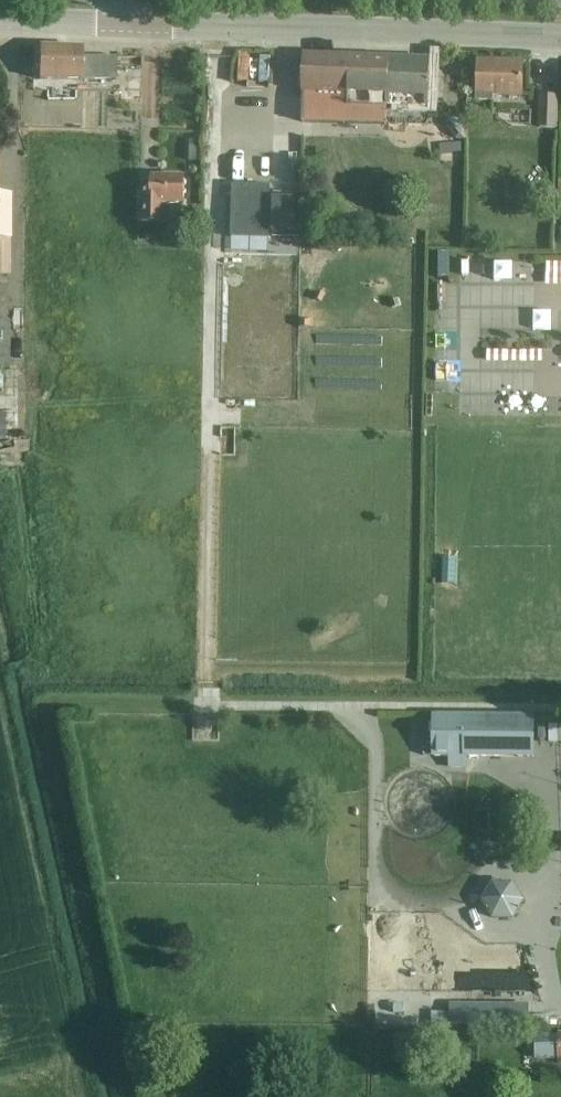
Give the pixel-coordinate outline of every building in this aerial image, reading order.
[(82,47),(38,46),(38,81),(81,82),(82,80),(115,81),(116,58),(82,57),(82,47)] [(302,93),(302,114),(303,115),(303,122),(386,126),(386,124),(386,123),(427,125),(428,108),(430,59),(304,54),(302,93)] [(476,101),(490,101),(493,101),(493,97),(521,98),(522,62),(477,61),(476,101)] [(141,77),(127,77),(127,92),(141,92),(141,77)] [(537,129),(541,129),(557,129),(558,96),(538,95),(537,129)] [(190,148),(189,148),(189,161),(201,161),(201,148),(201,141),(198,141),(190,141),(190,148)] [(136,222),(139,222),(166,223),(167,204),(183,205),(183,177),(151,177),(151,185),(143,184),(143,193),(137,193),(136,222)] [(233,185),(231,237),(269,238),(270,185),(233,185)] [(271,195),(270,231),(276,231),(276,238),(300,239),(301,194),(277,194),(277,195),(271,195)] [(9,278),(11,208),(11,196),(0,196),(0,278),(9,278)] [(515,236),(500,236),(501,247),(515,247),(515,236)] [(8,369),(10,369),(10,321),(0,321),(0,369),(8,369)] [(458,556),(440,556),(439,584),(456,584),(458,556)] [(534,716),(432,714),(431,757),(448,757),(448,768),(467,768),(467,756),(534,757),(534,716)] [(513,883),(491,883),(480,902),(492,920),(512,920),(523,900),(513,883)] [(440,1013),(440,1025),(477,1025),(537,1026),(537,1015),(528,1015),(528,1004),(491,1004),(475,1004),(449,1003),(449,1013),(440,1013)] [(535,1035),(535,1060),(559,1060),(559,1061),(560,1061),(560,1035),(535,1035)]
